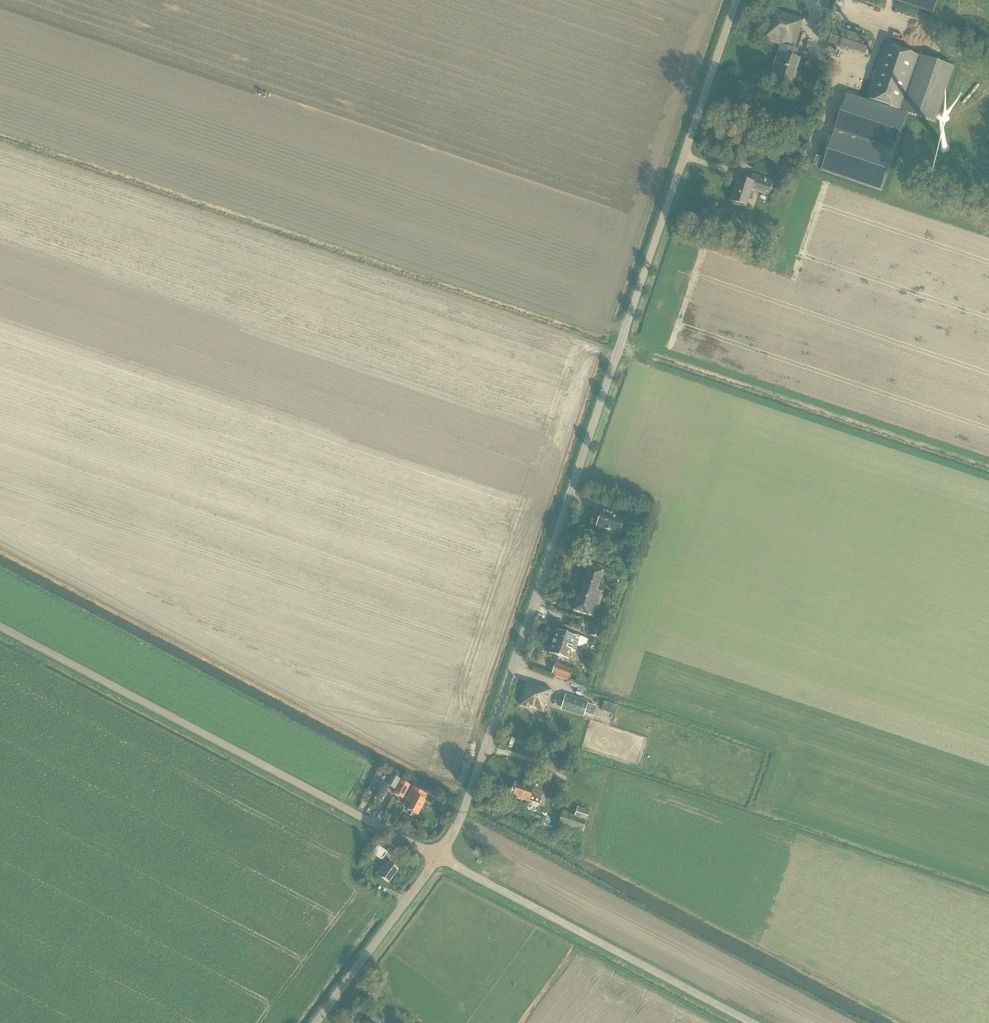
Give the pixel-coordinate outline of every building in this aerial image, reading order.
[(934,14),(939,0),(893,0),(934,14)] [(801,30),(804,21),(774,11),(765,39),(784,45),(781,53),(780,53),(772,76),(794,84),(802,60),(796,58),(798,50),(797,49),(803,30),(801,30)] [(870,40),(835,27),(829,43),(865,55),(870,40)] [(884,44),(866,98),(909,113),(936,122),(954,68),(884,44)] [(835,132),(896,152),(909,113),(866,98),(848,92),(835,132)] [(882,191),(896,152),(835,132),(821,171),(882,191)] [(793,174),(797,162),(786,159),(783,170),(793,174)] [(769,195),(774,182),(753,174),(750,183),(738,178),(731,201),(748,207),(753,190),(769,195)] [(637,524),(602,512),(596,528),(618,535),(621,527),(634,531),(637,524)] [(600,584),(604,575),(604,573),(588,567),(573,611),(594,618),(597,608),(599,608),(604,594),(601,593),(604,586),(600,584)] [(604,626),(593,623),(589,635),(600,638),(604,626)] [(580,640),(576,638),(556,632),(549,653),(569,660),(571,651),(576,652),(580,640)] [(584,646),(581,656),(589,658),(591,648),(584,646)] [(569,681),(573,669),(556,663),(552,675),(569,681)] [(575,683),(586,687),(588,680),(577,677),(575,683)] [(557,679),(555,685),(570,690),(572,684),(557,679)] [(548,706),(553,690),(527,681),(520,706),(543,713),(546,706),(548,706)] [(589,702),(566,694),(561,710),(584,717),(589,702)] [(618,714),(620,706),(609,701),(606,709),(618,714)] [(545,750),(554,753),(557,745),(547,741),(545,750)] [(395,790),(401,779),(393,775),(389,781),(387,785),(395,790)] [(410,785),(401,781),(394,794),(403,799),(410,785)] [(540,805),(544,793),(546,786),(535,782),(533,790),(518,785),(513,797),(529,802),(529,801),(540,805)] [(417,816),(426,800),(425,800),(427,795),(413,787),(407,801),(411,803),(408,810),(417,816)] [(382,805),(389,798),(384,792),(376,799),(382,805)] [(517,801),(516,806),(532,811),(534,807),(517,801)] [(444,803),(440,810),(448,815),(452,807),(444,803)] [(581,839),(591,811),(578,806),(575,817),(563,813),(559,824),(575,830),(573,836),(581,839)] [(372,854),(377,858),(383,861),(389,851),(378,844),(372,854)] [(399,870),(390,864),(386,861),(382,867),(380,866),(378,869),(379,870),(377,873),(389,883),(399,870)]
